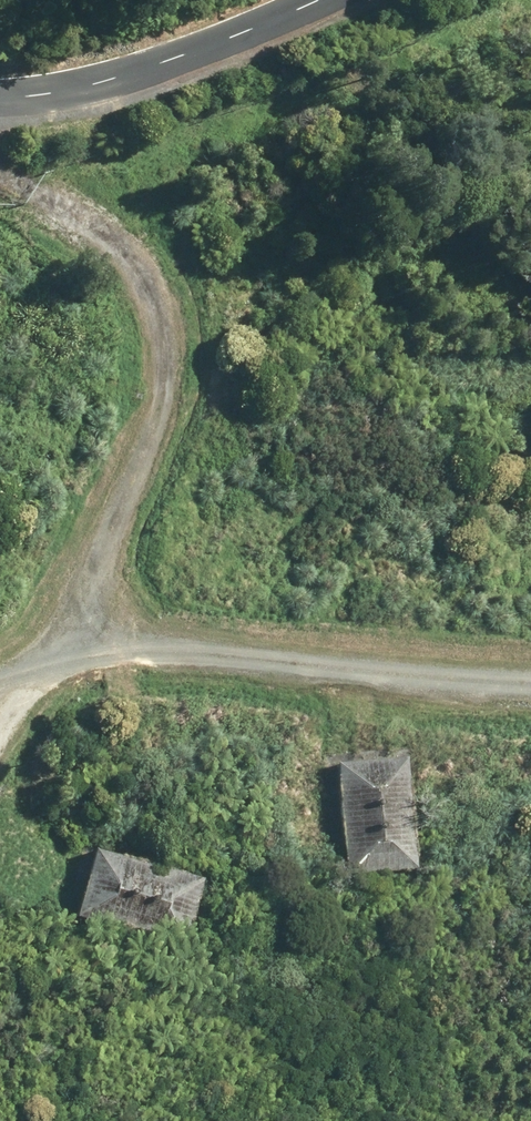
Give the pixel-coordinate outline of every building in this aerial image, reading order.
[(412,747),(341,753),(352,876),(423,869),(412,747)] [(197,880),(99,854),(82,918),(180,945),(197,880)]
